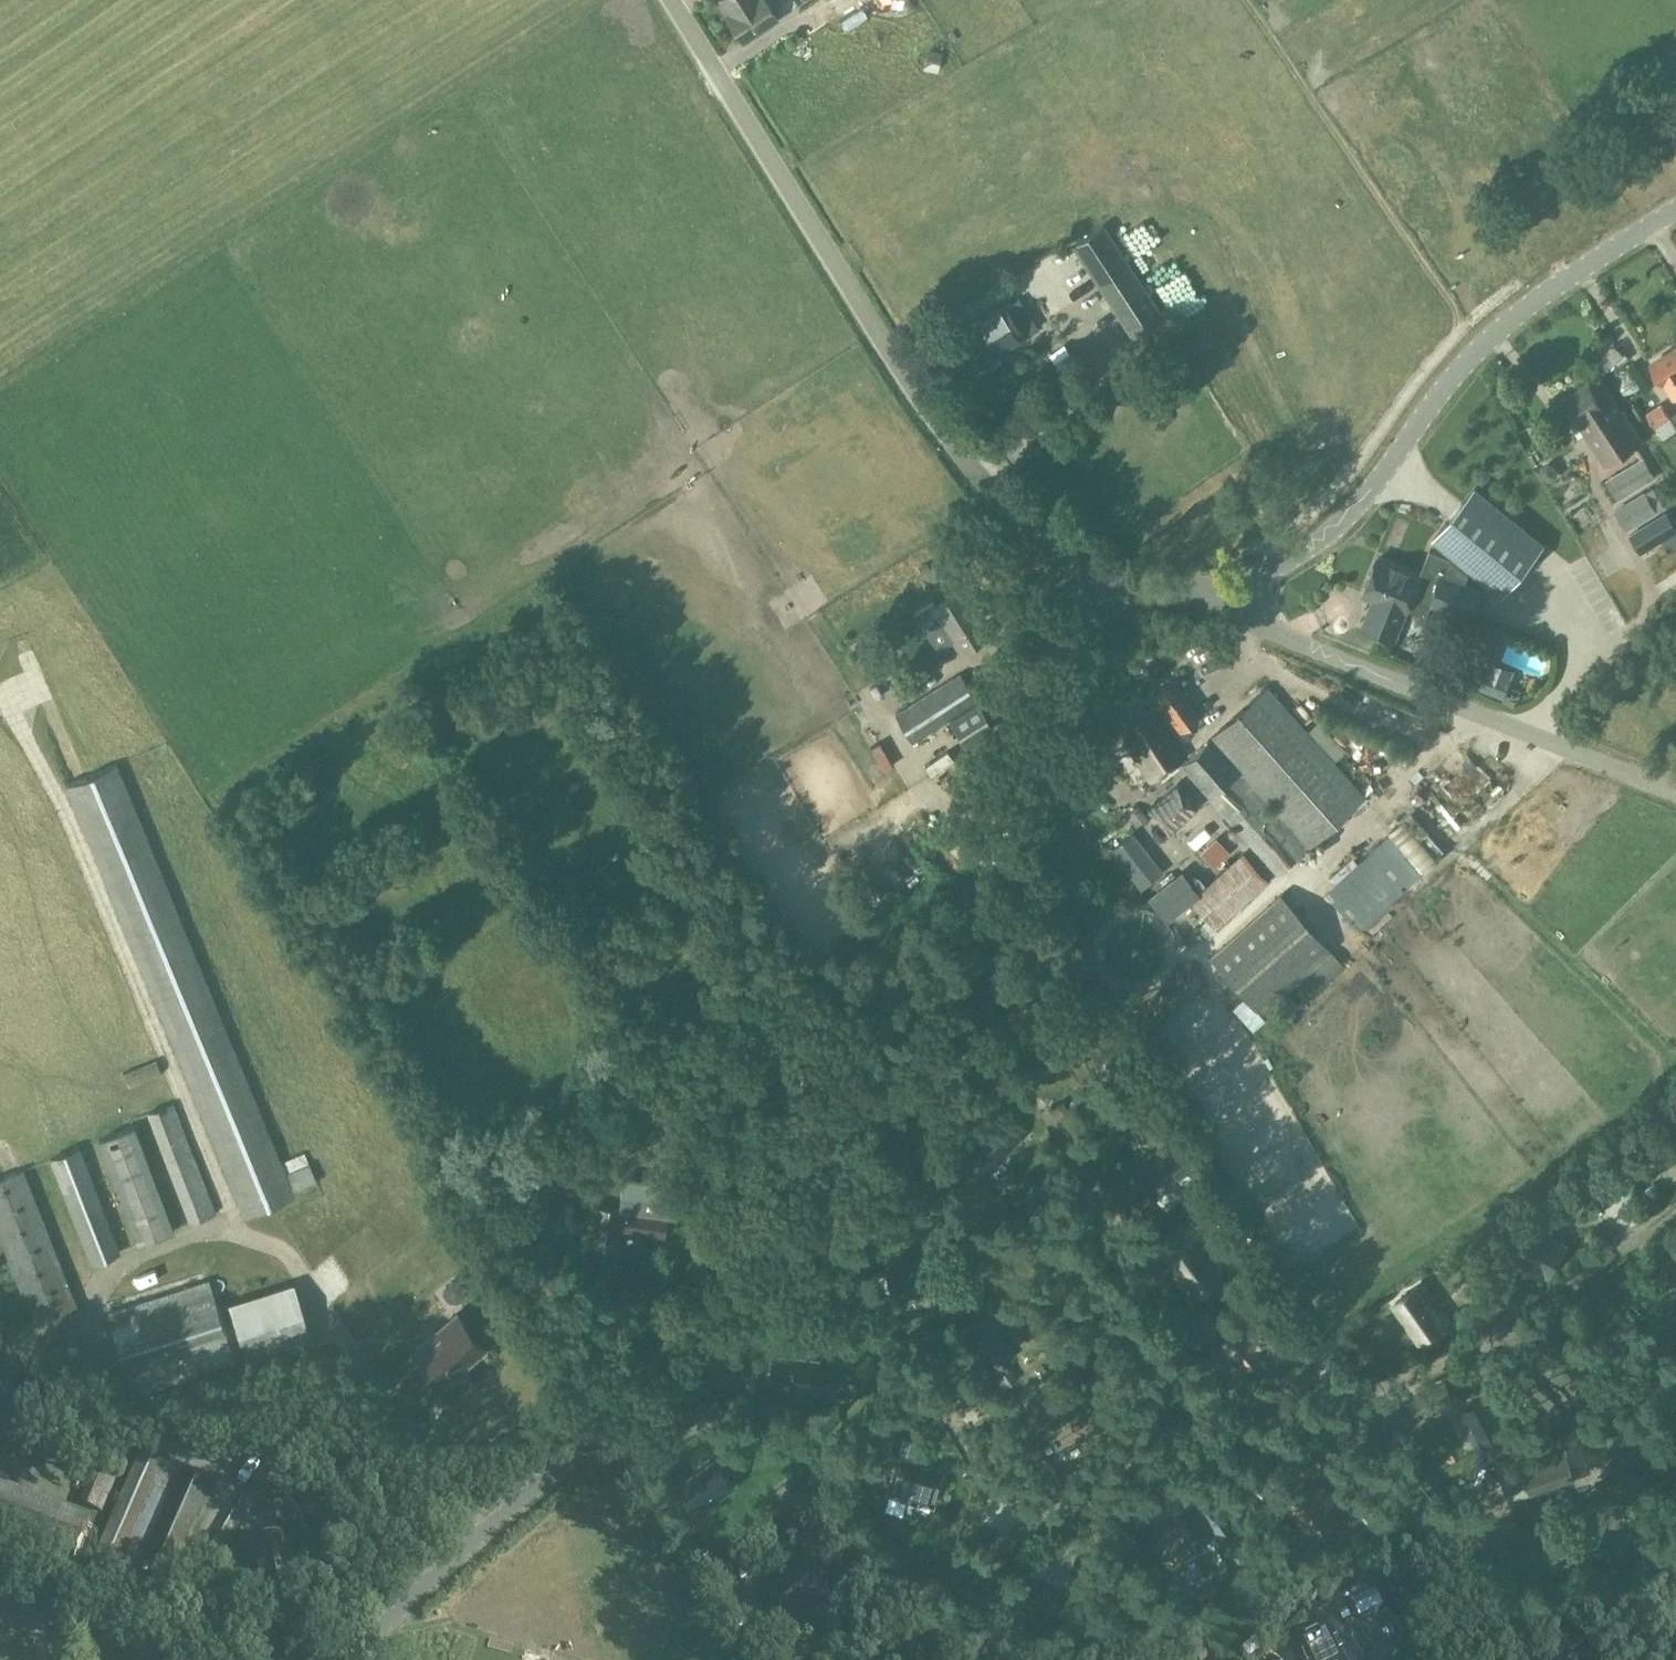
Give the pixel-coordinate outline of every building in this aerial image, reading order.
[(728,13),(726,14),(743,42),(778,19),(766,0),(720,0),(728,13)] [(837,18),(863,0),(831,0),(826,4),(837,18)] [(941,53),(930,51),(926,66),(937,68),(941,53)] [(1163,317),(1104,225),(1073,245),(1132,337),(1163,317)] [(1105,382),(1129,368),(1091,298),(1066,311),(1105,382)] [(1023,341),(1026,339),(1003,305),(959,333),(979,365),(982,363),(985,368),(986,368),(999,359),(996,353),(1021,337),(1023,341)] [(1653,364),(1674,397),(1675,396),(1675,349),(1653,364)] [(1637,387),(1645,383),(1634,360),(1608,372),(1627,413),(1646,404),(1637,387)] [(1602,380),(1568,401),(1608,465),(1643,444),(1602,380)] [(1661,403),(1646,413),(1657,427),(1671,417),(1661,403)] [(1644,456),(1606,480),(1619,501),(1657,477),(1644,456)] [(1558,471),(1553,464),(1547,463),(1542,466),(1541,472),(1546,479),(1552,481),(1557,477),(1558,471)] [(1258,497),(1267,490),(1260,482),(1252,488),(1258,497)] [(1503,596),(1547,543),(1477,485),(1433,539),(1503,596)] [(1645,490),(1614,510),(1628,531),(1658,512),(1658,511),(1666,506),(1654,486),(1646,492),(1645,490)] [(1629,535),(1641,554),(1662,540),(1669,552),(1675,548),(1675,525),(1667,511),(1629,535)] [(1470,575),(1451,560),(1432,552),(1422,576),(1380,559),(1365,595),(1381,602),(1377,611),(1373,610),(1366,628),(1394,639),(1406,612),(1408,613),(1409,610),(1427,618),(1432,606),(1470,622),(1483,591),(1466,584),(1470,575)] [(932,601),(913,613),(936,650),(953,640),(961,653),(989,635),(962,591),(936,607),(932,601)] [(1434,666),(1440,652),(1426,646),(1420,661),(1434,666)] [(868,676),(883,667),(874,652),(859,661),(868,676)] [(1490,660),(1479,688),(1503,697),(1514,670),(1490,660)] [(896,715),(913,742),(977,702),(960,675),(896,715)] [(1164,716),(1168,713),(1180,731),(1187,740),(1195,733),(1189,724),(1200,716),(1174,681),(1147,699),(1115,724),(1151,779),(1185,755),(1157,712),(1160,710),(1164,716)] [(1268,686),(1180,764),(1278,875),(1366,797),(1268,686)] [(978,703),(951,720),(966,745),(994,728),(978,703)] [(880,777),(892,771),(880,746),(868,751),(880,777)] [(1123,752),(1111,760),(1123,776),(1135,768),(1123,752)] [(305,1153),(280,1163),(116,765),(68,785),(246,1217),(294,1197),(292,1191),(316,1182),(305,1153)] [(1360,927),(1416,875),(1376,831),(1319,883),(1360,927)] [(1130,836),(1110,852),(1141,890),(1161,874),(1130,836)] [(1219,837),(1198,847),(1208,867),(1228,857),(1219,837)] [(1408,853),(1418,876),(1442,865),(1433,843),(1408,853)] [(1242,853),(1190,899),(1210,921),(1217,928),(1268,882),(1242,853)] [(1190,897),(1171,874),(1147,894),(1165,917),(1190,897)] [(1332,950),(1281,893),(1210,957),(1260,1013),(1332,950)] [(1186,964),(1144,1004),(1160,1020),(1202,980),(1186,964)] [(129,1085),(161,1073),(156,1060),(125,1073),(129,1085)] [(148,1114),(190,1224),(216,1214),(174,1104),(148,1114)] [(98,1140),(139,1246),(175,1232),(135,1126),(98,1140)] [(51,1159),(91,1264),(121,1252),(80,1148),(51,1159)] [(1167,1209),(1197,1180),(1180,1162),(1155,1187),(1163,1195),(1158,1200),(1167,1209)] [(81,1317),(23,1171),(0,1180),(0,1235),(39,1334),(81,1317)] [(665,1236),(671,1191),(657,1189),(657,1183),(623,1178),(620,1207),(596,1204),(591,1247),(617,1250),(620,1230),(665,1236)] [(1550,1275),(1567,1246),(1534,1227),(1517,1256),(1522,1258),(1521,1260),(1545,1274),(1546,1272),(1550,1275)] [(1197,1237),(1162,1261),(1177,1281),(1179,1280),(1192,1298),(1222,1277),(1215,1266),(1217,1265),(1197,1237)] [(236,1363),(210,1280),(106,1313),(133,1396),(236,1363)] [(444,1286),(442,1294),(447,1300),(455,1301),(461,1296),(462,1289),(457,1282),(450,1281),(444,1286)] [(1449,1322),(1422,1281),(1391,1302),(1418,1343),(1449,1322)] [(229,1305),(251,1374),(316,1354),(294,1285),(229,1305)] [(959,1294),(961,1303),(974,1301),(972,1292),(959,1294)] [(1243,1323),(1217,1344),(1239,1371),(1265,1349),(1263,1347),(1275,1337),(1276,1336),(1276,1335),(1277,1333),(1277,1332),(1277,1331),(1276,1328),(1275,1326),(1274,1324),(1271,1321),(1270,1319),(1268,1318),(1267,1316),(1265,1315),(1261,1313),(1260,1313),(1259,1313),(1257,1313),(1256,1314),(1244,1324),(1243,1323)] [(456,1373),(485,1349),(457,1315),(414,1350),(439,1381),(453,1369),(456,1373)] [(977,1342),(996,1369),(1011,1359),(992,1332),(977,1342)] [(1018,1378),(1014,1370),(1003,1377),(1007,1385),(1018,1378)] [(1453,1401),(1443,1381),(1419,1394),(1429,1413),(1453,1401)] [(1495,1392),(1458,1411),(1478,1450),(1515,1430),(1495,1392)] [(822,1393),(821,1406),(843,1408),(844,1394),(822,1393)] [(927,1463),(935,1437),(899,1426),(891,1452),(927,1463)] [(264,1519),(320,1449),(300,1432),(243,1503),(264,1519)] [(170,1583),(212,1484),(135,1451),(92,1549),(170,1583)] [(1522,1470),(1505,1476),(1514,1501),(1576,1480),(1576,1477),(1568,1454),(1550,1460),(1549,1456),(1521,1465),(1522,1470)] [(732,1486),(714,1460),(679,1485),(697,1510),(732,1486)] [(889,1492),(908,1498),(906,1503),(910,1504),(912,1499),(932,1505),(942,1472),(899,1460),(889,1492)] [(94,1470),(81,1504),(103,1512),(116,1479),(94,1470)] [(792,1497),(775,1509),(785,1525),(818,1502),(800,1477),(785,1488),(792,1497)] [(0,1482),(0,1536),(71,1563),(82,1534),(78,1532),(84,1515),(66,1508),(67,1508),(0,1482)] [(1334,1520),(1309,1484),(1286,1501),(1312,1536),(1334,1520)] [(1215,1500),(1201,1510),(1210,1523),(1224,1514),(1215,1500)] [(1542,1513),(1544,1527),(1542,1527),(1545,1562),(1559,1561),(1559,1566),(1614,1553),(1609,1526),(1626,1522),(1624,1503),(1542,1513)] [(1181,1515),(1150,1537),(1172,1569),(1203,1547),(1181,1515)] [(1034,1556),(1030,1569),(1044,1574),(1046,1569),(1067,1576),(1076,1549),(1080,1538),(1069,1534),(1065,1545),(1043,1538),(1037,1557),(1034,1556)] [(253,1566),(258,1565),(263,1601),(293,1597),(291,1583),(294,1582),(292,1561),(291,1561),(289,1545),(288,1537),(250,1542),(253,1566)] [(1257,1555),(1249,1561),(1259,1573),(1267,1566),(1257,1555)] [(739,1573),(744,1582),(753,1576),(748,1568),(739,1573)] [(802,1569),(770,1594),(792,1622),(824,1597),(802,1569)] [(1308,1648),(1313,1659),(1352,1659),(1339,1633),(1308,1648)]
